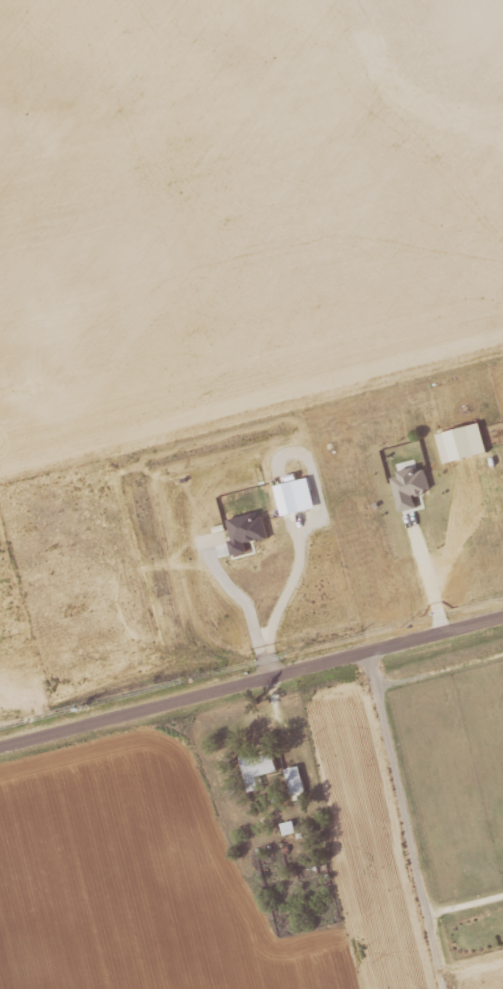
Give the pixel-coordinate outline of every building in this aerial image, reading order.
[(277,751),(244,757),(250,790),(274,786),(272,774),(281,772),(277,751)] [(299,798),(312,793),(300,764),(286,770),(299,798)] [(299,831),(297,820),(285,823),(287,834),(299,831)]
